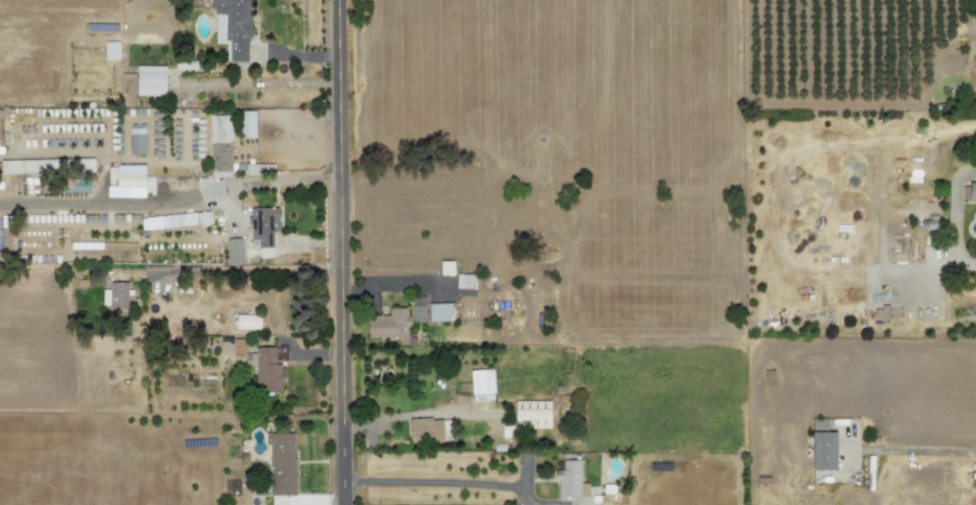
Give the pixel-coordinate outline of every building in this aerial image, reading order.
[(250,0),(211,0),(211,9),(216,9),(215,43),(226,44),(226,61),(249,62),(250,0)] [(105,60),(119,60),(119,42),(105,42),(105,60)] [(137,95),(165,96),(166,66),(137,65),(137,95)] [(255,137),(254,110),(238,111),(239,138),(255,137)] [(209,115),(211,177),(231,176),(229,115),(209,115)] [(144,124),(129,124),(130,155),(145,154),(144,124)] [(1,175),(94,172),(93,158),(0,161),(1,175)] [(274,165),(246,164),(245,174),(273,175),(274,165)] [(144,165),(117,165),(116,187),(107,186),(107,196),(153,197),(153,177),(144,177),(144,165)] [(249,208),(250,240),(256,240),(256,248),(272,248),(272,232),(279,231),(278,207),(249,208)] [(141,219),(142,231),(200,224),(200,226),(212,224),(210,211),(141,219)] [(228,265),(242,264),(242,238),(227,238),(228,265)] [(71,261),(84,260),(83,250),(89,249),(90,258),(94,258),(93,242),(70,244),(71,261)] [(441,275),(453,275),(453,261),(441,261),(441,275)] [(456,289),(473,288),(472,274),(456,274),(456,289)] [(102,290),(102,308),(127,308),(127,282),(109,282),(109,290),(102,290)] [(424,322),(425,299),(412,298),(412,322),(424,322)] [(429,321),(451,321),(451,303),(428,304),(429,321)] [(368,338),(398,337),(399,345),(411,345),(410,308),(389,308),(389,315),(367,316),(368,338)] [(259,314),(235,315),(236,330),(260,329),(259,314)] [(244,355),(244,338),(228,338),(227,354),(244,355)] [(255,392),(280,392),(281,361),(287,361),(288,347),(255,346),(255,354),(245,353),(245,365),(256,366),(255,392)] [(493,370),(471,370),(471,395),(494,394),(493,370)] [(550,401),(515,401),(515,420),(527,420),(527,428),(549,428),(550,401)] [(409,420),(410,443),(444,441),(443,419),(409,420)] [(812,470),(836,470),(835,432),(827,432),(827,419),(811,419),(812,470)] [(294,433),(268,433),(269,496),(295,495),(294,433)] [(580,483),(581,460),(562,459),(562,470),(557,470),(556,501),(580,502),(580,496),(586,496),(587,483),(580,483)]
